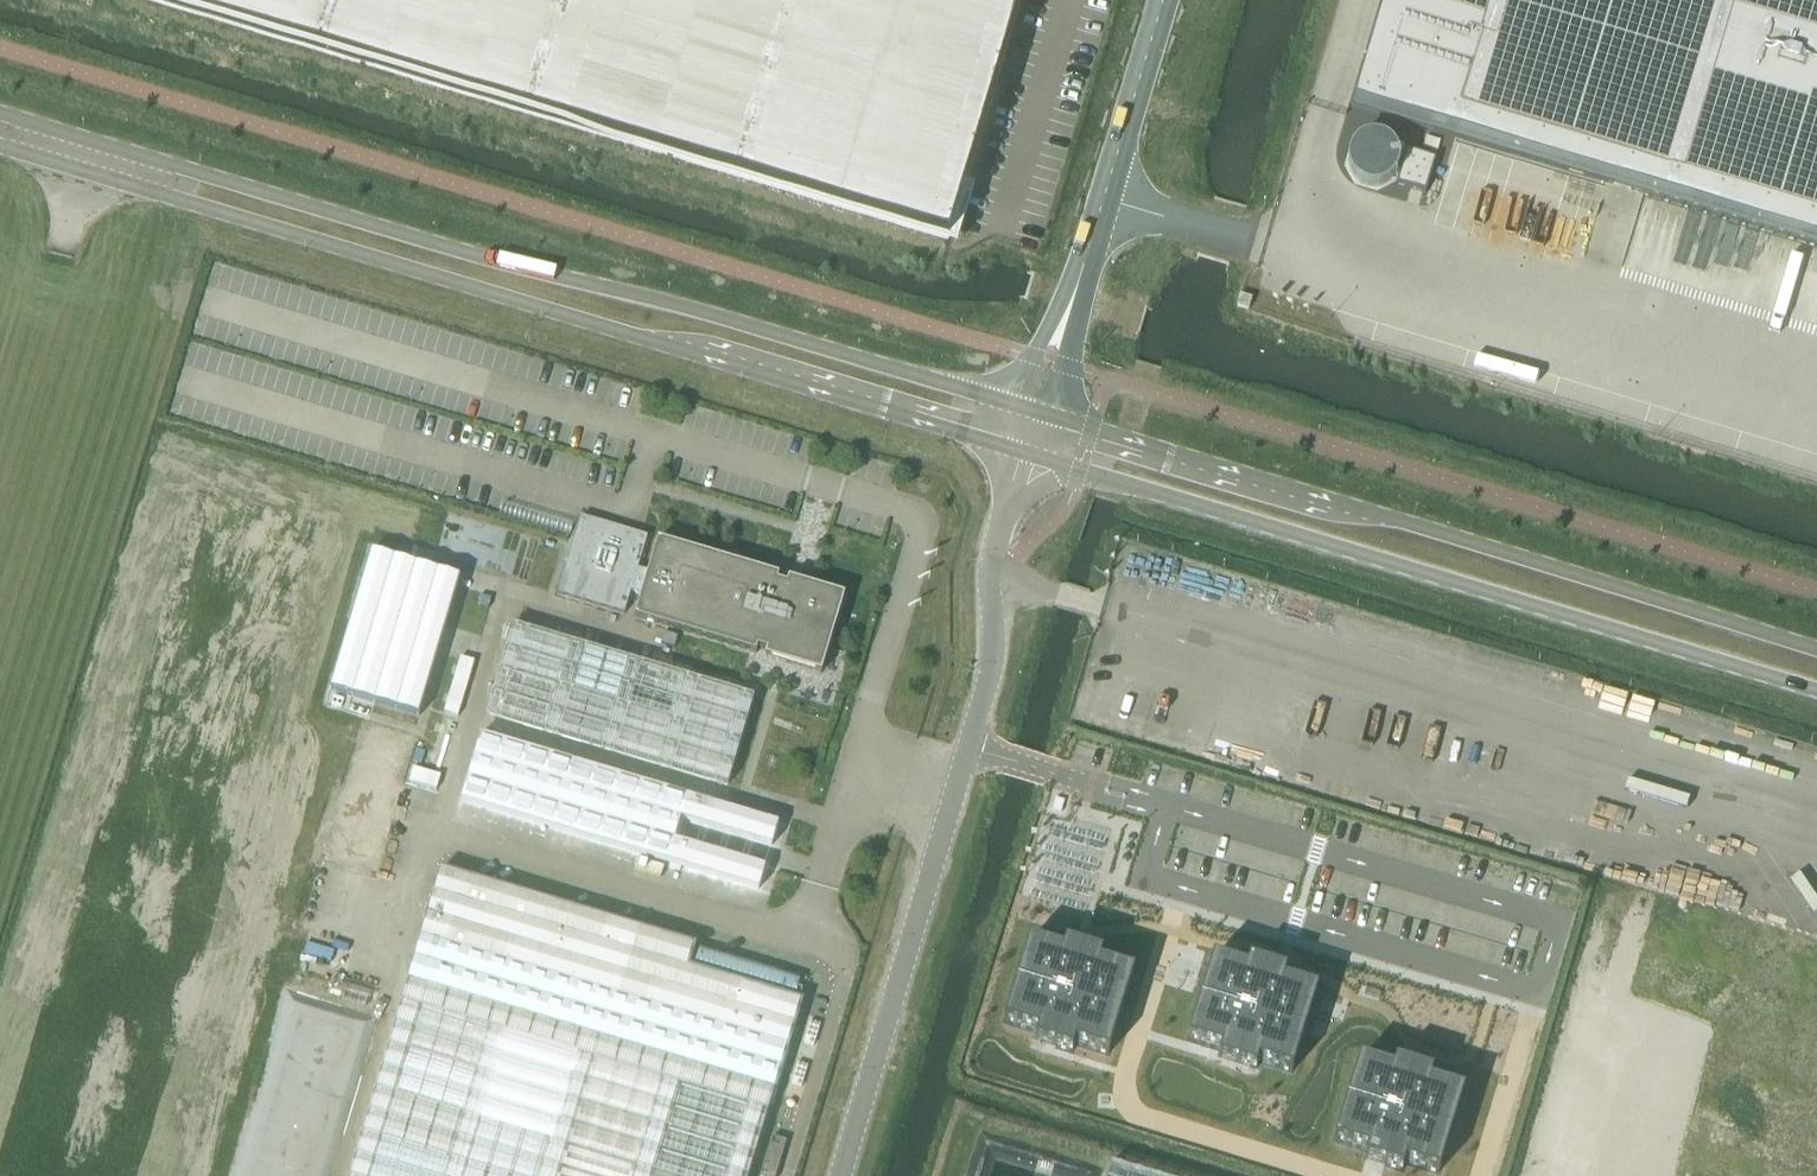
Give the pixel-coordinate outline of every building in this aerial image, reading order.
[(949,239),(954,241),(971,186),(965,184),(1020,0),(148,0),(949,239)] [(1353,109),(1644,196),(1816,248),(1816,0),(1386,0),(1354,105),(1353,109)] [(1347,155),(1346,160),(1347,165),(1347,169),(1348,169),(1349,171),(1349,172),(1349,173),(1350,174),(1351,176),(1352,176),(1352,177),(1352,178),(1353,178),(1353,179),(1354,180),(1354,181),(1355,181),(1355,182),(1363,186),(1376,189),(1378,189),(1378,188),(1379,188),(1381,187),(1383,186),(1384,185),(1385,184),(1386,184),(1389,183),(1391,183),(1391,182),(1393,182),(1393,181),(1394,182),(1395,181),(1395,180),(1396,179),(1397,176),(1397,175),(1398,175),(1397,174),(1398,173),(1398,172),(1399,172),(1400,167),(1400,165),(1400,163),(1400,159),(1399,155),(1399,153),(1397,149),(1396,149),(1395,147),(1394,146),(1394,145),(1390,142),(1389,141),(1388,141),(1386,139),(1384,138),(1383,138),(1382,138),(1380,137),(1377,136),(1377,137),(1374,137),(1367,137),(1363,137),(1361,139),(1360,139),(1359,140),(1356,141),(1356,142),(1355,142),(1355,143),(1354,143),(1352,145),(1351,147),(1350,149),(1350,150),(1348,153),(1348,154),(1347,155)] [(1249,310),(1252,298),(1240,294),(1237,306),(1249,310)] [(582,517),(559,594),(625,614),(631,591),(642,595),(635,617),(756,653),(758,648),(767,651),(765,656),(821,673),(845,595),(788,578),(786,583),(777,581),(779,576),(658,539),(648,572),(638,569),(648,536),(582,517)] [(372,552),(331,689),(419,715),(460,578),(372,552)] [(728,785),(754,697),(515,625),(488,713),(728,785)] [(681,818),(688,796),(482,734),(462,800),(668,862),(675,839),(681,818)] [(688,796),(681,818),(772,846),(779,823),(688,796)] [(766,867),(675,839),(668,862),(759,889),(766,867)] [(788,1044),(801,1003),(689,969),(696,946),(441,870),(350,1175),(749,1175),(788,1044)] [(1030,940),(1004,1022),(1038,1032),(1036,1040),(1073,1052),(1075,1044),(1109,1054),(1134,972),(1100,961),(1103,954),(1066,942),(1064,950),(1030,940)] [(1214,957),(1188,1039),(1222,1050),(1219,1058),(1256,1069),(1259,1061),(1293,1072),(1318,990),(1284,979),(1287,971),(1250,960),(1247,968),(1214,957)] [(1360,1058),(1334,1140),(1368,1151),(1366,1159),(1403,1170),(1405,1162),(1439,1173),(1464,1090),(1430,1080),(1433,1072),(1396,1061),(1394,1069),(1360,1058)] [(787,1141),(773,1137),(761,1175),(776,1175),(787,1141)] [(1111,1164),(1107,1175),(1151,1175),(1111,1164)]
